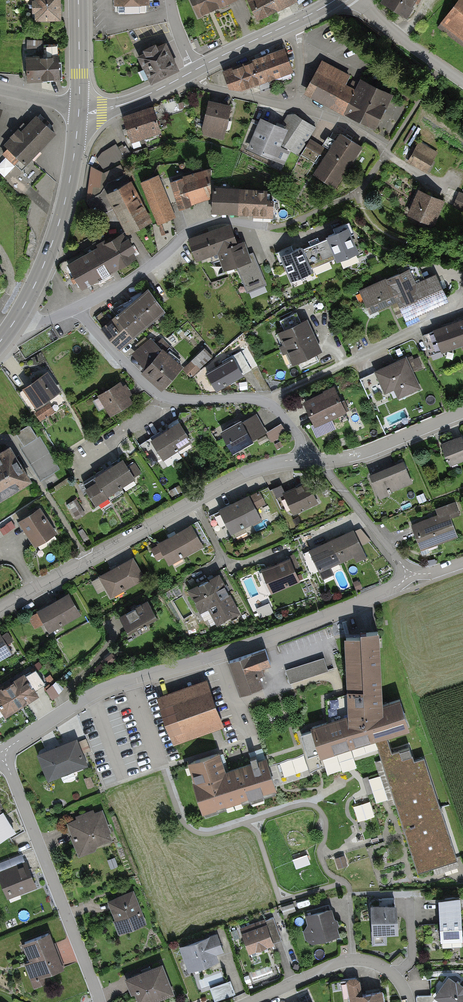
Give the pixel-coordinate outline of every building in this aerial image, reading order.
[(60,0),(33,0),(34,20),(61,19),(60,0)] [(234,0),(191,0),(198,16),(234,0)] [(297,0),(247,0),(256,20),(297,0)] [(378,0),(406,17),(416,0),(378,0)] [(441,24),(462,41),(462,0),(460,0),(441,24)] [(178,66),(166,43),(158,48),(156,44),(142,51),(144,54),(137,57),(149,81),(178,66)] [(291,70),(284,50),(252,62),(259,82),(262,90),(276,84),(273,77),(291,70)] [(60,78),(59,54),(25,56),(27,80),(60,78)] [(259,82),(252,62),(224,72),(229,87),(242,89),(259,82)] [(314,92),(312,95),(374,127),(391,94),(362,80),(360,84),(353,81),(349,88),(344,85),(349,76),(321,62),(308,88),(314,92)] [(203,133),(222,137),(229,107),(210,102),(203,133)] [(160,128),(153,108),(123,118),(127,128),(123,129),(125,134),(129,133),(130,138),(160,128)] [(296,114),(286,129),(280,143),(298,154),(315,127),(296,114)] [(25,164),(54,132),(38,117),(28,128),(23,123),(12,136),(16,140),(3,154),(15,164),(19,159),(25,164)] [(286,129),(262,120),(251,148),(275,157),(280,143),(286,129)] [(360,147),(342,135),(315,175),(334,187),(360,147)] [(323,149),(309,141),(300,155),(293,170),(306,176),(323,149)] [(433,150),(419,143),(409,161),(426,170),(434,157),(431,155),(433,150)] [(119,150),(115,144),(96,156),(105,170),(124,159),(123,157),(129,153),(125,147),(119,150)] [(149,157),(146,148),(133,152),(136,161),(149,157)] [(6,178),(17,167),(6,156),(0,163),(0,172),(6,178)] [(149,220),(120,166),(106,173),(113,188),(87,201),(96,218),(116,208),(128,231),(149,220)] [(211,169),(173,181),(181,205),(211,195),(211,169)] [(172,218),(155,176),(142,181),(160,223),(172,218)] [(266,192),(214,189),(213,211),(272,213),(273,200),(266,200),(266,192)] [(442,201),(420,192),(410,214),(421,218),(419,223),(431,228),(442,201)] [(459,192),(453,206),(462,210),(462,194),(459,192)] [(229,226),(189,240),(196,258),(219,250),(236,244),(229,226)] [(328,236),(329,238),(336,254),(338,260),(357,252),(347,228),(328,236)] [(120,233),(62,265),(77,292),(135,261),(120,233)] [(301,247),(282,255),(292,279),(311,272),(308,266),(336,254),(329,238),(302,249),(301,247)] [(243,242),(236,244),(219,250),(225,269),(236,265),(247,292),(266,284),(255,257),(249,260),(243,242)] [(409,269),(361,291),(370,312),(391,302),(398,317),(404,314),(406,319),(447,300),(435,275),(421,282),(419,277),(414,280),(409,269)] [(164,309),(149,289),(117,307),(120,311),(116,314),(117,315),(135,335),(164,309)] [(282,349),(313,335),(306,320),(301,322),(296,312),(280,320),(284,330),(280,332),(285,344),(281,346),(282,349)] [(135,335),(117,315),(102,329),(120,348),(135,335)] [(424,334),(431,354),(462,342),(462,320),(424,334)] [(320,351),(313,335),(282,349),(284,352),(289,350),(294,362),(298,361),(302,369),(319,361),(315,353),(320,351)] [(144,373),(162,388),(181,367),(166,354),(172,348),(161,340),(156,344),(151,339),(135,352),(146,364),(149,368),(144,373)] [(210,357),(204,350),(185,368),(192,376),(200,368),(199,368),(210,357)] [(224,364),(207,373),(216,389),(251,369),(241,351),(222,361),(224,364)] [(405,358),(376,371),(385,392),(401,385),(405,394),(420,388),(412,369),(421,365),(418,357),(407,362),(405,358)] [(47,373),(25,388),(37,405),(54,394),(48,385),(53,382),(47,373)] [(119,383),(100,395),(111,413),(130,401),(125,394),(129,392),(126,386),(122,388),(119,383)] [(327,394),(306,403),(316,424),(317,423),(320,430),(328,426),(325,420),(348,410),(344,402),(341,403),(334,389),(326,392),(327,394)] [(53,412),(48,404),(36,412),(42,420),(53,412)] [(229,430),(223,433),(233,450),(265,432),(259,422),(256,424),(252,416),(235,426),(233,423),(227,426),(229,430)] [(190,440),(178,420),(168,426),(170,429),(165,432),(177,449),(190,440)] [(29,424),(16,432),(24,445),(37,437),(29,424)] [(284,434),(278,425),(269,431),(275,440),(284,434)] [(177,449),(165,432),(162,434),(160,432),(150,438),(163,459),(168,455),(172,462),(180,457),(176,450),(177,449)] [(268,440),(266,435),(258,440),(260,444),(268,440)] [(462,437),(442,445),(450,464),(462,459),(462,440),(462,437)] [(9,447),(0,453),(0,497),(29,479),(9,447)] [(140,473),(134,464),(127,468),(121,458),(112,464),(113,466),(109,468),(120,486),(140,473)] [(412,482),(404,462),(370,475),(378,494),(388,490),(389,493),(392,492),(391,490),(412,482)] [(120,486),(109,468),(105,471),(103,469),(93,475),(94,476),(84,483),(96,503),(108,496),(107,494),(120,486)] [(206,476),(202,470),(196,474),(200,480),(206,476)] [(307,481),(285,492),(281,485),(273,489),(277,497),(284,493),(293,511),(316,500),(307,481)] [(249,495),(220,509),(221,512),(210,517),(220,537),(260,517),(256,508),(264,503),(259,492),(250,496),(249,495)] [(80,508),(75,499),(69,503),(74,512),(80,508)] [(442,514),(411,526),(420,549),(457,535),(450,518),(459,515),(454,502),(440,508),(442,514)] [(40,509),(20,521),(34,542),(53,530),(40,509)] [(15,526),(11,521),(0,528),(4,534),(15,526)] [(201,545),(191,526),(159,544),(169,563),(201,545)] [(88,538),(82,529),(78,531),(84,541),(88,538)] [(353,529),(309,550),(322,578),(333,573),(329,566),(354,554),(358,561),(366,557),(353,529)] [(287,557),(288,559),(265,569),(274,591),(298,581),(293,567),(298,565),(293,554),(287,557)] [(132,559),(100,576),(111,596),(143,578),(132,559)] [(238,612),(218,575),(190,590),(201,610),(209,606),(218,622),(238,612)] [(156,585),(153,580),(147,584),(150,588),(156,585)] [(69,594),(38,612),(49,631),(80,613),(69,594)] [(157,618),(147,601),(120,616),(129,633),(157,618)] [(349,713),(313,725),(321,751),(407,723),(398,696),(380,702),(377,633),(346,634),(349,713)] [(11,652),(0,634),(0,659),(11,652)] [(265,650),(226,664),(239,699),(264,690),(257,668),(270,664),(265,650)] [(116,658),(113,653),(108,656),(109,658),(104,662),(106,665),(116,658)] [(324,657),(285,671),(290,684),(328,671),(324,657)] [(104,667),(101,664),(91,672),(95,676),(104,667)] [(0,690),(0,706),(6,715),(36,696),(34,691),(45,684),(35,669),(24,676),(23,675),(0,690)] [(54,681),(50,674),(45,678),(49,684),(54,681)] [(221,725),(208,686),(157,704),(171,742),(221,725)] [(391,750),(385,733),(374,736),(418,872),(457,860),(424,755),(414,758),(412,753),(402,756),(400,747),(391,750)] [(75,742),(36,756),(46,781),(84,766),(75,742)] [(182,765),(201,819),(276,792),(265,760),(222,775),(215,754),(182,765)] [(303,756),(281,762),(285,774),(307,768),(303,756)] [(371,800),(354,805),(359,820),(375,815),(371,800)] [(2,839),(15,831),(3,812),(2,813),(0,810),(0,836),(2,839)] [(102,811),(67,826),(79,854),(114,840),(102,811)] [(25,858),(22,852),(0,862),(0,869),(25,858)] [(0,872),(0,876),(8,897),(35,886),(26,862),(0,872)] [(134,892),(107,902),(119,933),(146,923),(134,892)] [(460,897),(439,898),(441,939),(462,938),(460,897)] [(379,906),(373,907),(374,932),(396,931),(394,899),(378,899),(379,906)] [(295,910),(293,903),(282,907),(284,913),(295,910)] [(314,940),(337,933),(335,925),(337,921),(333,919),(329,904),(306,911),(314,940)] [(273,917),(242,928),(250,951),(273,943),(266,925),(275,922),(273,917)] [(48,933),(25,942),(33,961),(27,964),(35,987),(45,983),(43,975),(62,968),(48,933)] [(217,935),(182,947),(186,958),(189,959),(192,967),(199,964),(200,966),(208,963),(208,961),(216,958),(213,952),(222,949),(217,935)] [(128,978),(133,991),(136,990),(140,1001),(147,1001),(172,993),(161,965),(128,978)] [(381,991),(361,995),(359,980),(355,978),(350,979),(348,982),(350,997),(356,996),(357,1001),(383,1001),(381,991)] [(449,978),(436,995),(443,1001),(442,1001),(462,1001),(462,985),(458,981),(456,983),(449,978)] [(235,993),(231,982),(212,989),(216,1000),(235,993)]
